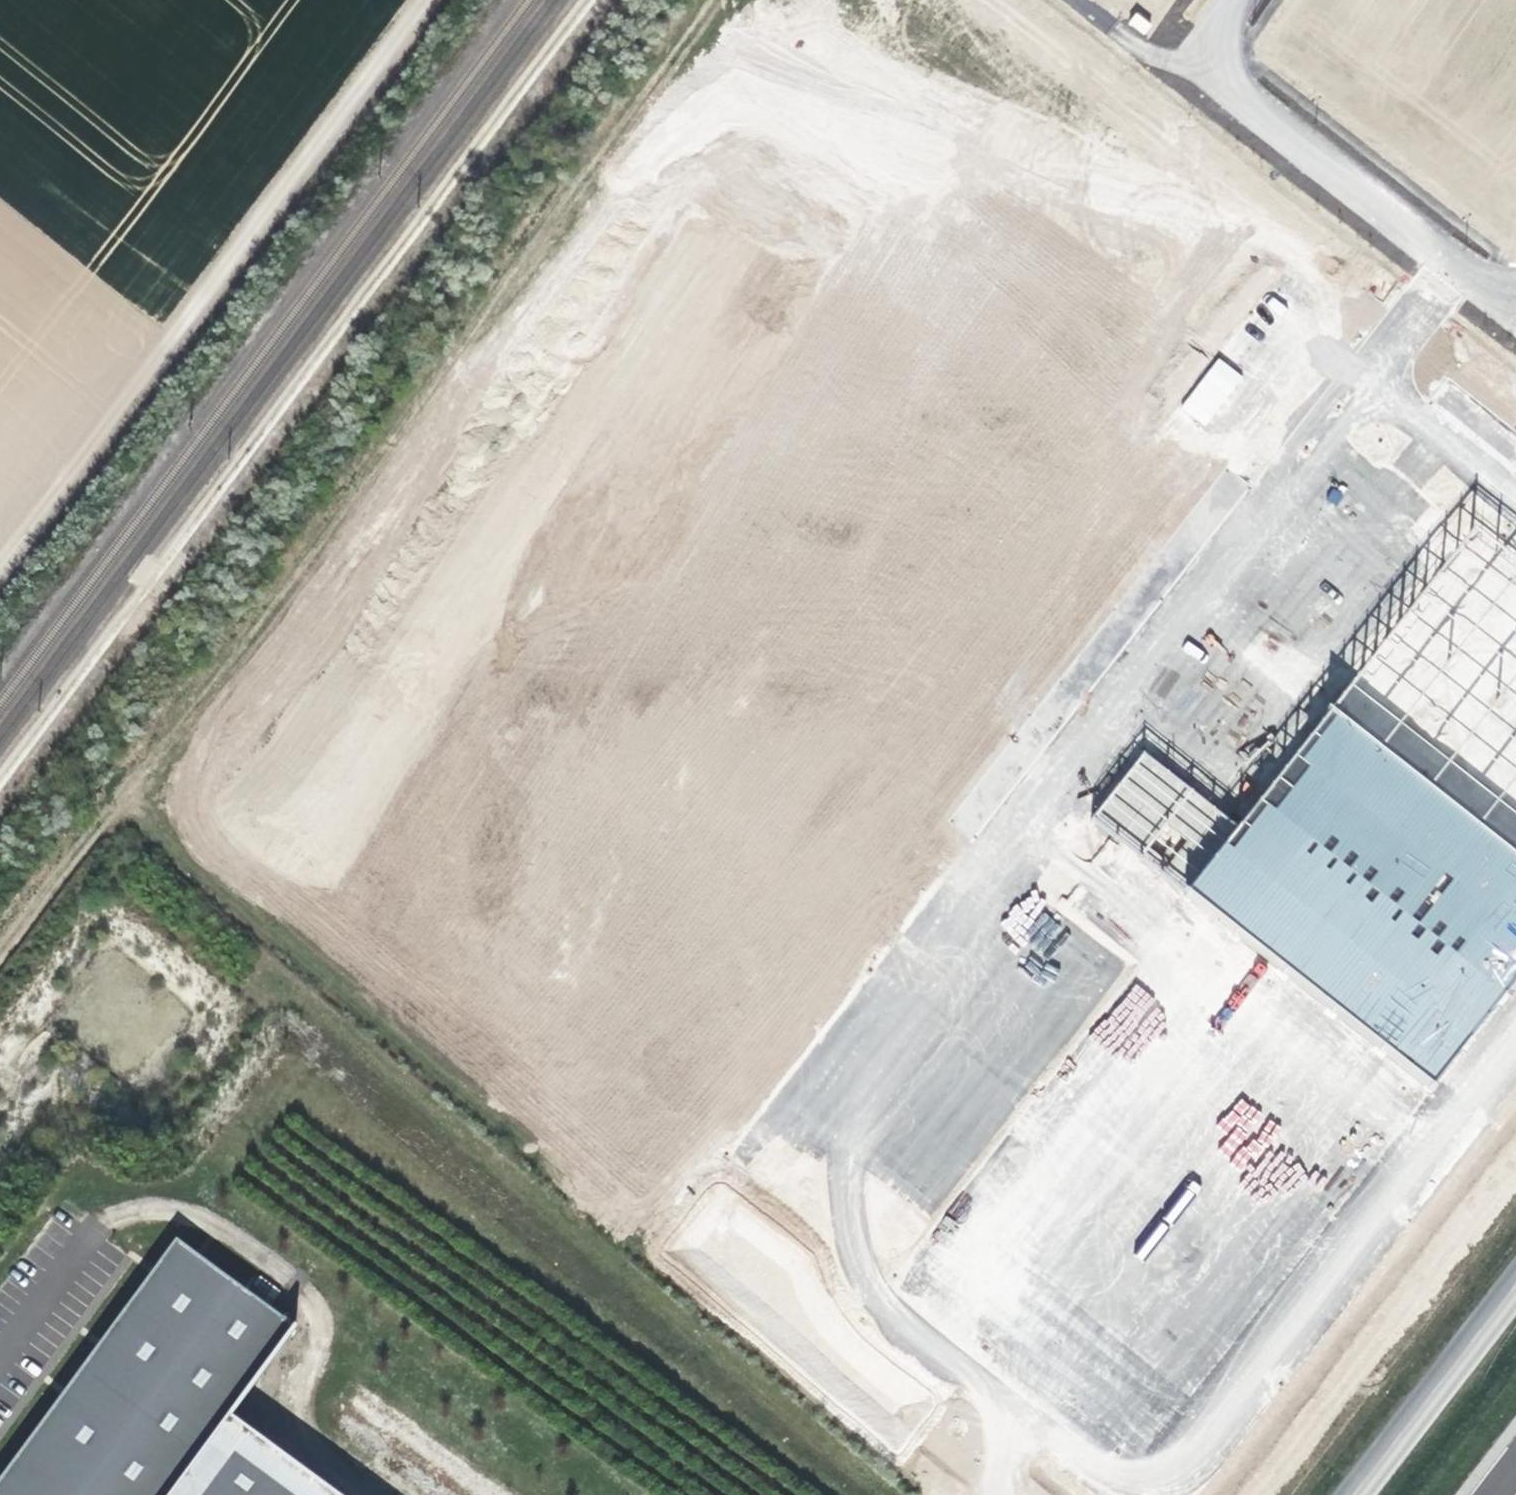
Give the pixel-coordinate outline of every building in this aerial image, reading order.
[(1204,426),(1243,377),(1219,358),(1179,406),(1204,426)] [(1515,984),(1515,572),(1465,533),(1235,827),(1144,757),(1090,827),(1432,1092),(1515,984)] [(1236,1101),(1227,1123),(1246,1130),(1254,1108),(1236,1101)] [(175,1237),(149,1272),(0,1476),(0,1494),(170,1494),(296,1324),(175,1237)] [(234,1410),(166,1494),(348,1494),(234,1410)]
